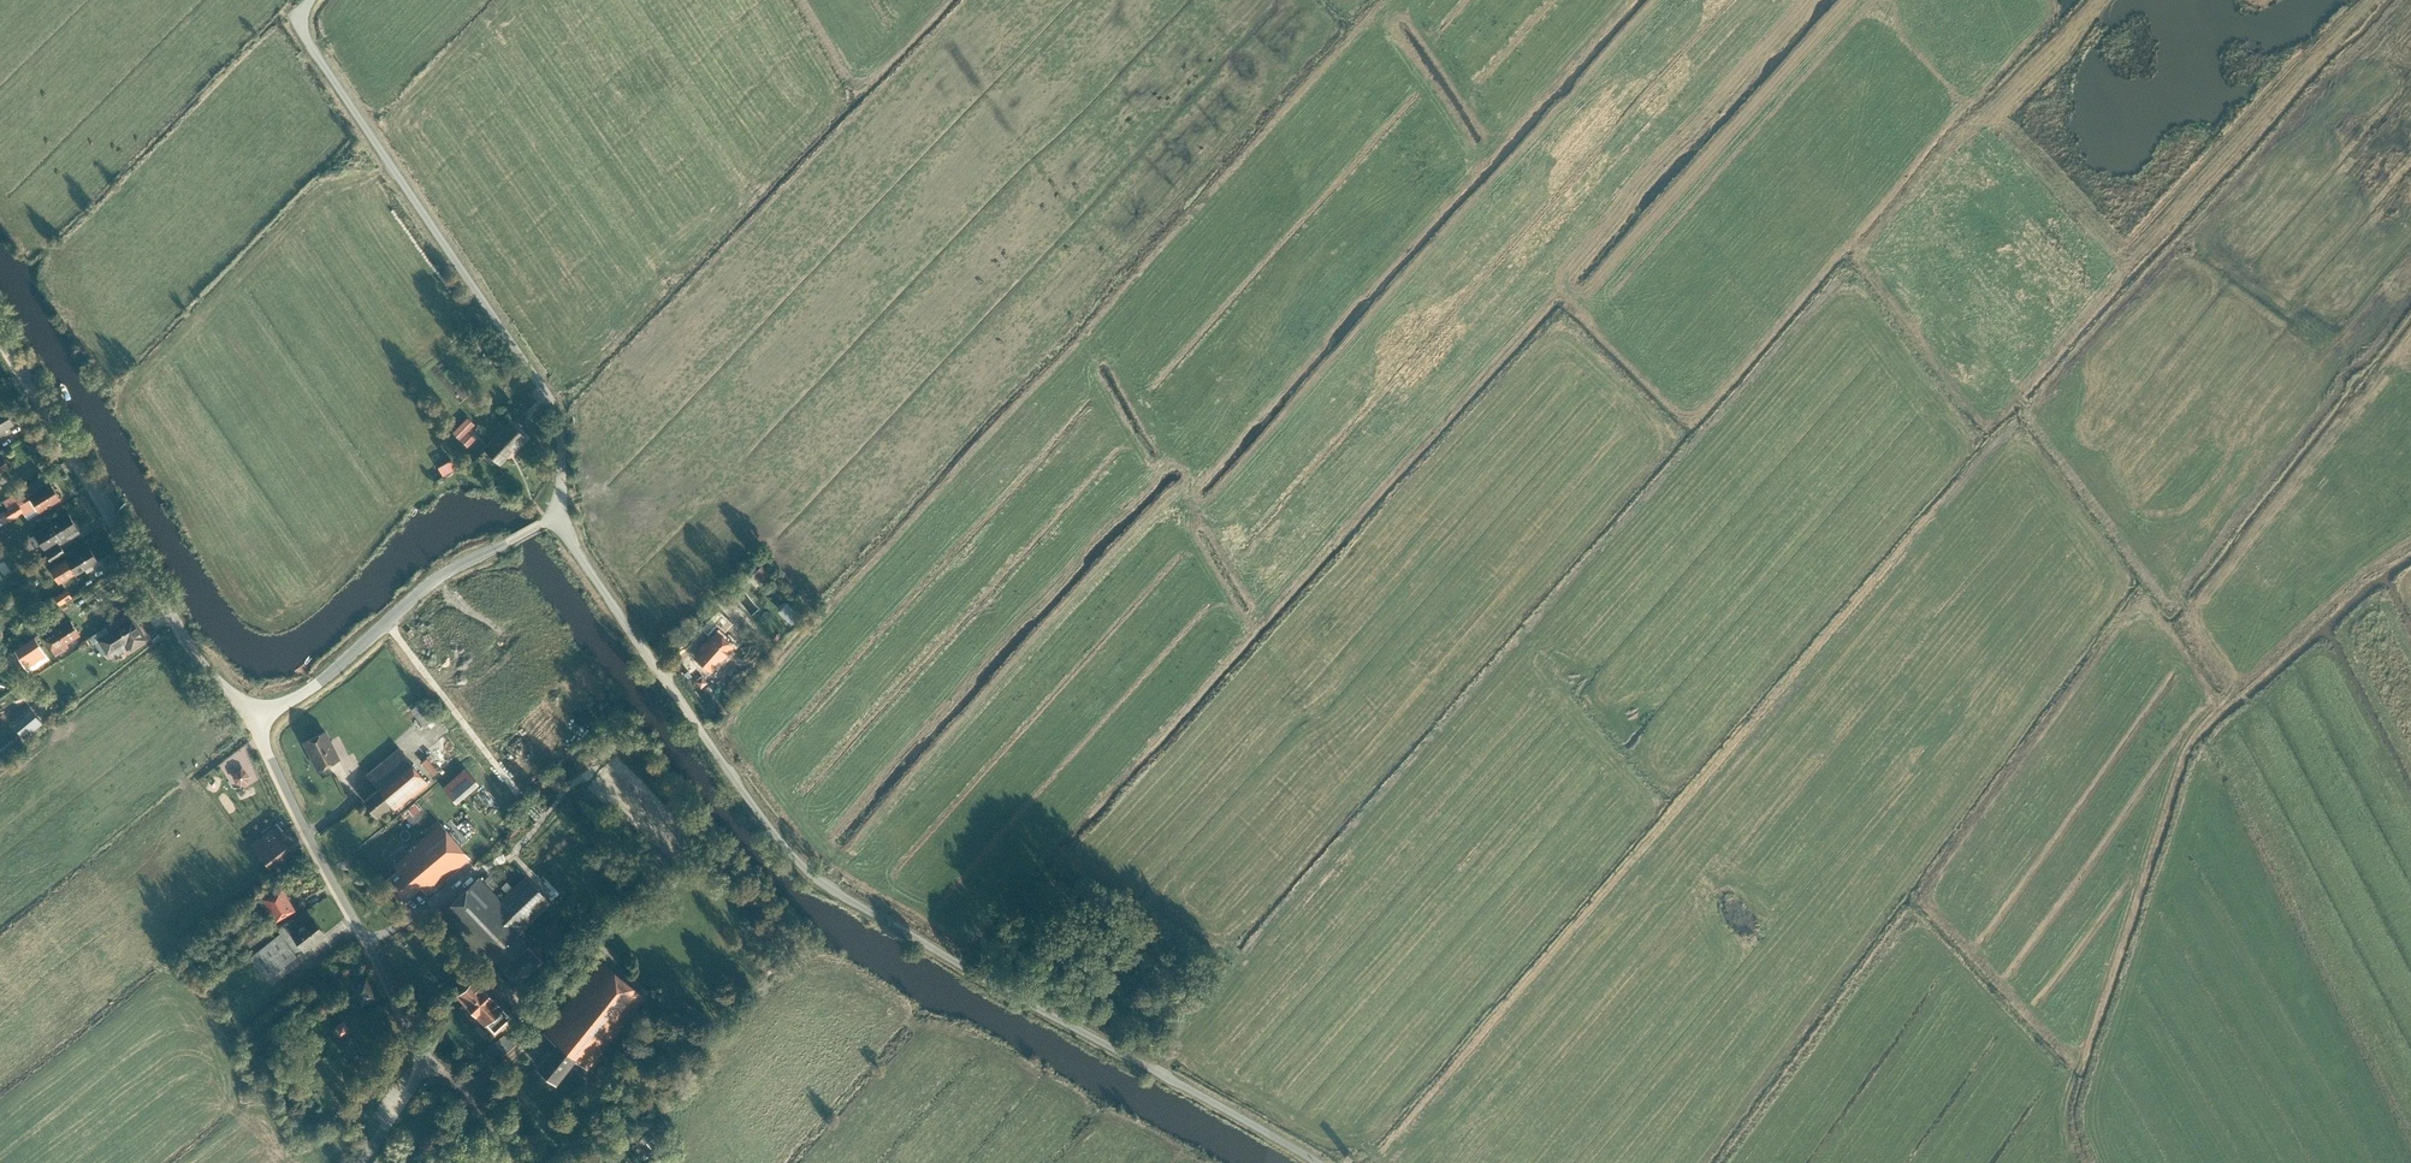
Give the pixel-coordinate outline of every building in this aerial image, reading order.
[(532,408),(539,403),(533,395),(526,400),(532,408)] [(16,426),(8,415),(0,421),(0,438),(16,426)] [(475,425),(467,419),(453,435),(468,447),(475,438),(469,433),(475,425)] [(511,424),(485,451),(499,465),(507,456),(510,459),(514,454),(513,453),(526,439),(511,424)] [(453,458),(438,468),(444,477),(459,467),(453,458)] [(6,460),(0,463),(0,475),(11,468),(6,460)] [(19,492),(1,502),(7,512),(3,515),(8,524),(23,514),(27,521),(38,514),(63,499),(53,482),(24,500),(19,492)] [(68,512),(33,535),(45,552),(79,529),(68,512)] [(90,547),(51,572),(61,587),(99,562),(90,547)] [(762,581),(772,572),(763,563),(754,572),(762,581)] [(68,589),(57,596),(61,603),(72,596),(68,589)] [(789,600),(779,610),(796,624),(805,614),(789,600)] [(134,617),(99,640),(110,657),(127,646),(132,653),(150,641),(134,617)] [(72,622),(44,639),(54,656),(82,639),(72,622)] [(700,642),(692,648),(703,663),(720,651),(721,653),(732,646),(729,642),(732,639),(730,636),(729,634),(725,637),(717,626),(704,636),(704,635),(698,639),(700,642)] [(38,647),(20,664),(29,675),(48,659),(38,647)] [(419,704),(411,711),(424,728),(432,721),(419,704)] [(330,732),(306,742),(319,774),(344,764),(330,732)] [(399,748),(366,776),(380,793),(366,806),(380,823),(428,782),(399,748)] [(423,761),(436,774),(441,768),(429,755),(423,761)] [(470,855),(443,822),(397,859),(401,864),(390,872),(405,890),(418,879),(427,890),(470,855)] [(270,867),(295,848),(276,823),(251,842),(270,867)] [(295,881),(310,873),(305,862),(290,871),(295,881)] [(500,897),(480,876),(443,911),(522,994),(549,968),(520,938),(554,905),(524,874),(500,897)] [(284,894),(265,903),(274,924),(294,915),(284,894)] [(281,932),(249,959),(270,985),(328,937),(313,919),(287,940),(281,932)] [(646,997),(599,961),(543,1035),(556,1045),(535,1073),(557,1089),(576,1064),(588,1073),(646,997)] [(345,977),(340,971),(327,981),(332,988),(345,977)] [(373,997),(365,976),(344,984),(352,1006),(373,997)] [(476,983),(460,999),(494,1035),(510,1019),(476,983)] [(346,1026),(340,1017),(329,1023),(334,1032),(346,1026)] [(486,1044),(479,1051),(488,1061),(496,1054),(486,1044)]
